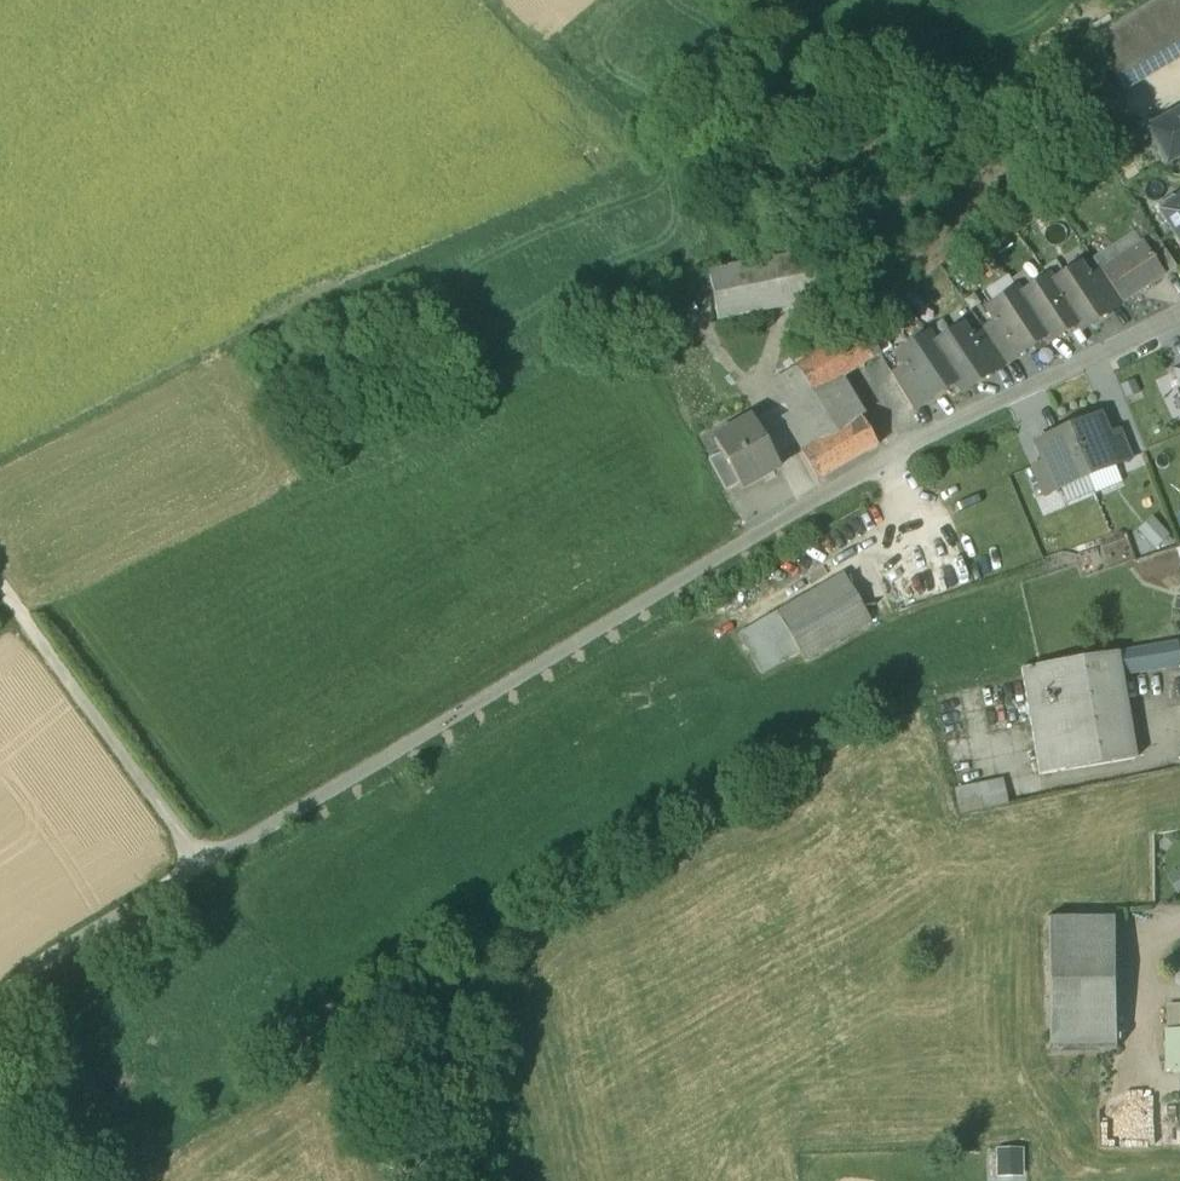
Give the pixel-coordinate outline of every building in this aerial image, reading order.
[(1090,38),(1123,93),(1179,59),(1179,0),(1157,0),(1090,38)] [(1145,130),(1164,166),(1164,167),(1172,163),(1179,158),(1179,111),(1145,130)] [(1179,245),(1179,193),(1156,208),(1179,245)] [(1143,242),(1100,270),(1121,302),(1122,303),(1164,275),(1149,252),(1143,242)] [(1161,244),(1149,252),(1164,274),(1176,266),(1161,244)] [(805,255),(708,274),(717,321),(829,299),(805,255)] [(1087,275),(1080,265),(1052,283),(1051,284),(1077,324),(1081,330),(1110,310),(1087,275)] [(1100,270),(1098,267),(1087,275),(1110,309),(1121,302),(1100,270)] [(1021,295),(1020,296),(1046,336),(1045,336),(1049,342),(1077,324),(1051,284),(1052,283),(1048,277),(1021,295)] [(1017,289),(987,309),(993,319),(1016,354),(1017,355),(1045,336),(1046,336),(1020,296),(1021,295),(1017,289)] [(1016,354),(993,319),(981,327),(1004,362),(1016,354)] [(863,326),(796,368),(815,400),(835,432),(852,460),(886,440),(870,413),(860,417),(837,379),(862,364),(879,353),(863,326)] [(962,326),(934,344),(958,380),(956,381),(962,391),(992,372),(991,371),(990,371),(967,336),(968,336),(962,326)] [(1004,362),(981,327),(968,336),(967,336),(990,371),(991,371),(1004,362)] [(934,344),(927,334),(897,354),(904,364),(905,364),(928,398),(927,399),(928,400),(956,381),(958,380),(934,344)] [(928,398),(905,364),(904,364),(891,372),(913,408),(927,399),(928,398)] [(796,368),(774,381),(791,415),(815,400),(796,368)] [(815,400),(791,415),(782,419),(801,452),(835,432),(815,400)] [(1099,416),(1037,442),(1045,461),(1045,462),(1056,488),(1057,489),(1118,463),(1117,463),(1106,436),(1107,435),(1099,416)] [(752,418),(713,439),(721,453),(738,485),(740,489),(779,468),(752,418)] [(1107,435),(1106,436),(1117,463),(1131,457),(1120,430),(1107,435)] [(835,432),(801,452),(817,481),(852,460),(835,432)] [(721,453),(708,460),(726,492),(738,485),(721,453)] [(1045,462),(1032,467),(1043,494),(1056,488),(1045,462)] [(1139,530),(1156,548),(1170,535),(1153,517),(1139,530)] [(844,573),(777,612),(797,648),(805,660),(872,621),(844,573)] [(740,634),(760,670),(797,648),(777,612),(740,634)] [(1175,645),(1117,654),(1120,673),(1133,673),(1179,665),(1175,645)] [(1117,654),(1020,669),(1039,775),(1135,759),(1120,673),(1117,654)] [(1003,777),(954,790),(961,817),(1010,804),(1003,777)] [(1117,1051),(1116,913),(1050,913),(1051,1052),(1117,1051)] [(1168,973),(1169,1031),(1179,1031),(1179,973),(1168,973)] [(1169,1031),(1170,1072),(1179,1072),(1179,1031),(1169,1031)] [(1008,1153),(991,1154),(992,1178),(1009,1177),(1009,1169),(1025,1168),(1024,1152),(1008,1153)]
